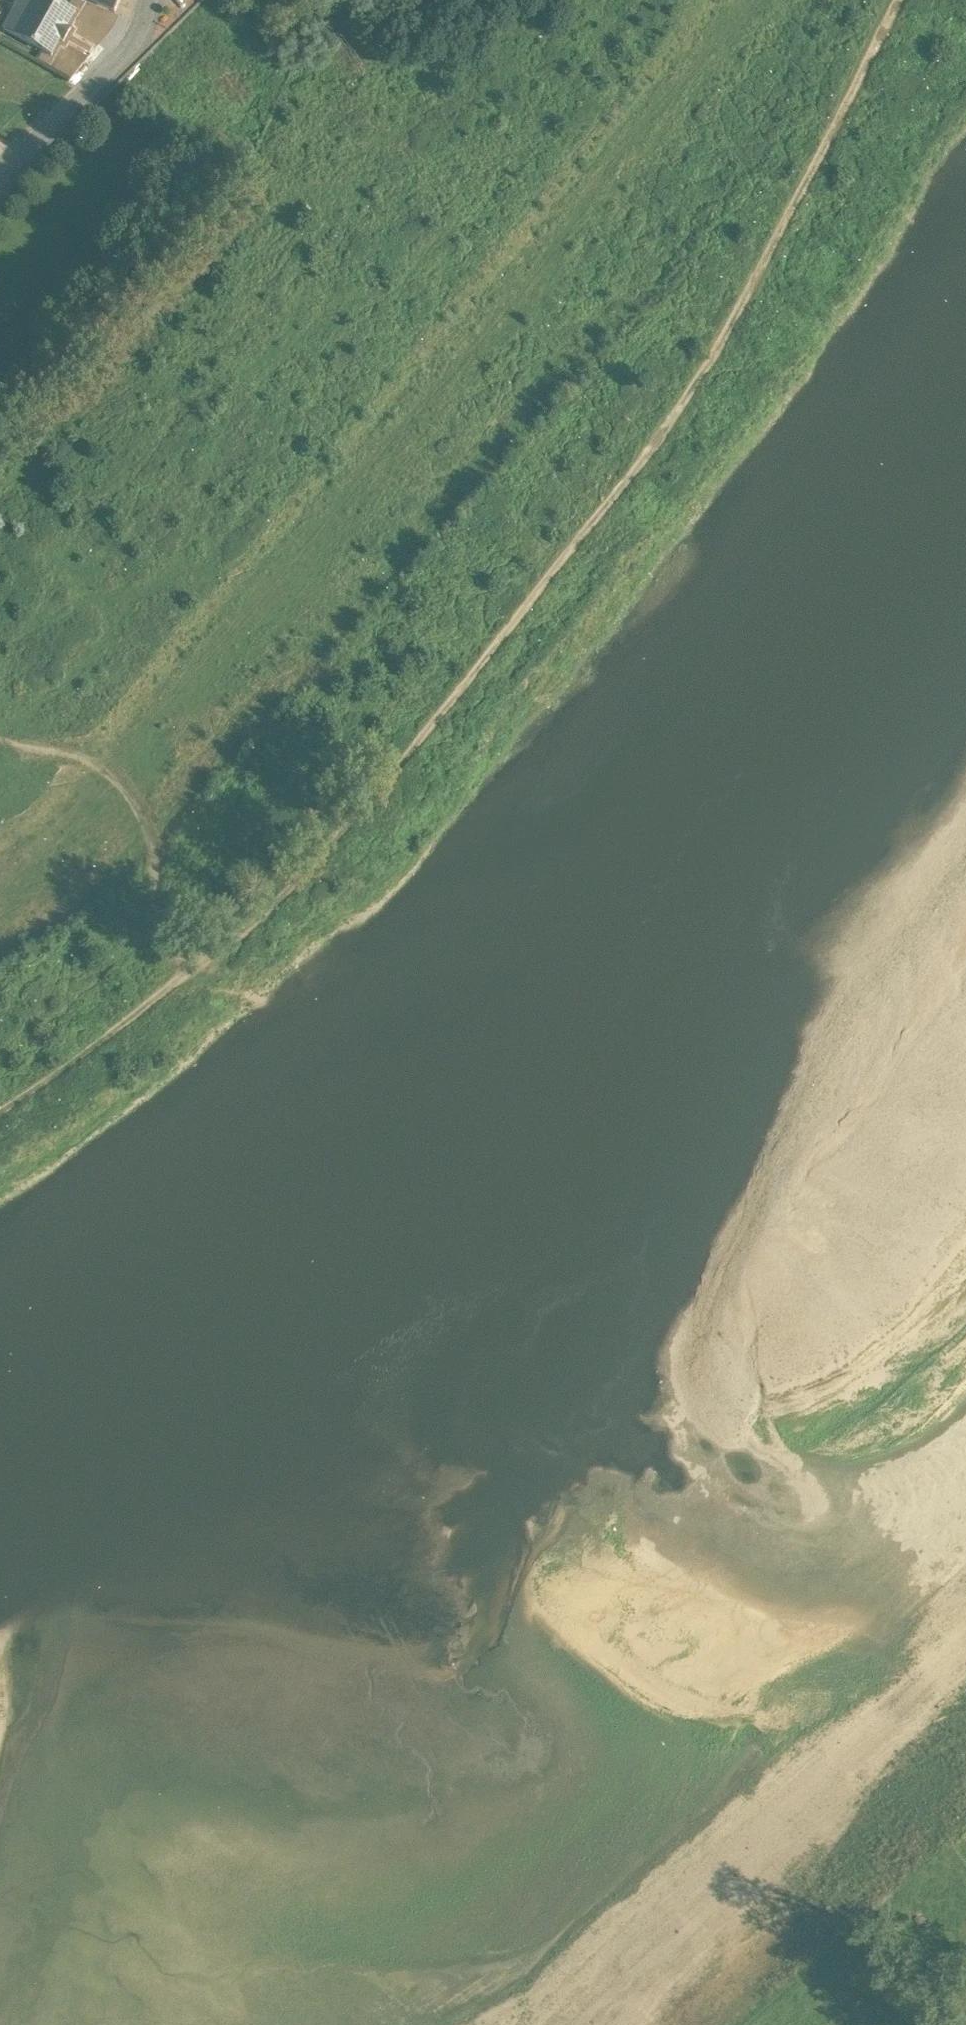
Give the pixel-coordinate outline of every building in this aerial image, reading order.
[(40,0),(20,0),(0,35),(50,62),(58,47),(62,49),(69,36),(65,34),(74,18),(40,0)] [(113,17),(120,0),(69,0),(113,17)]
